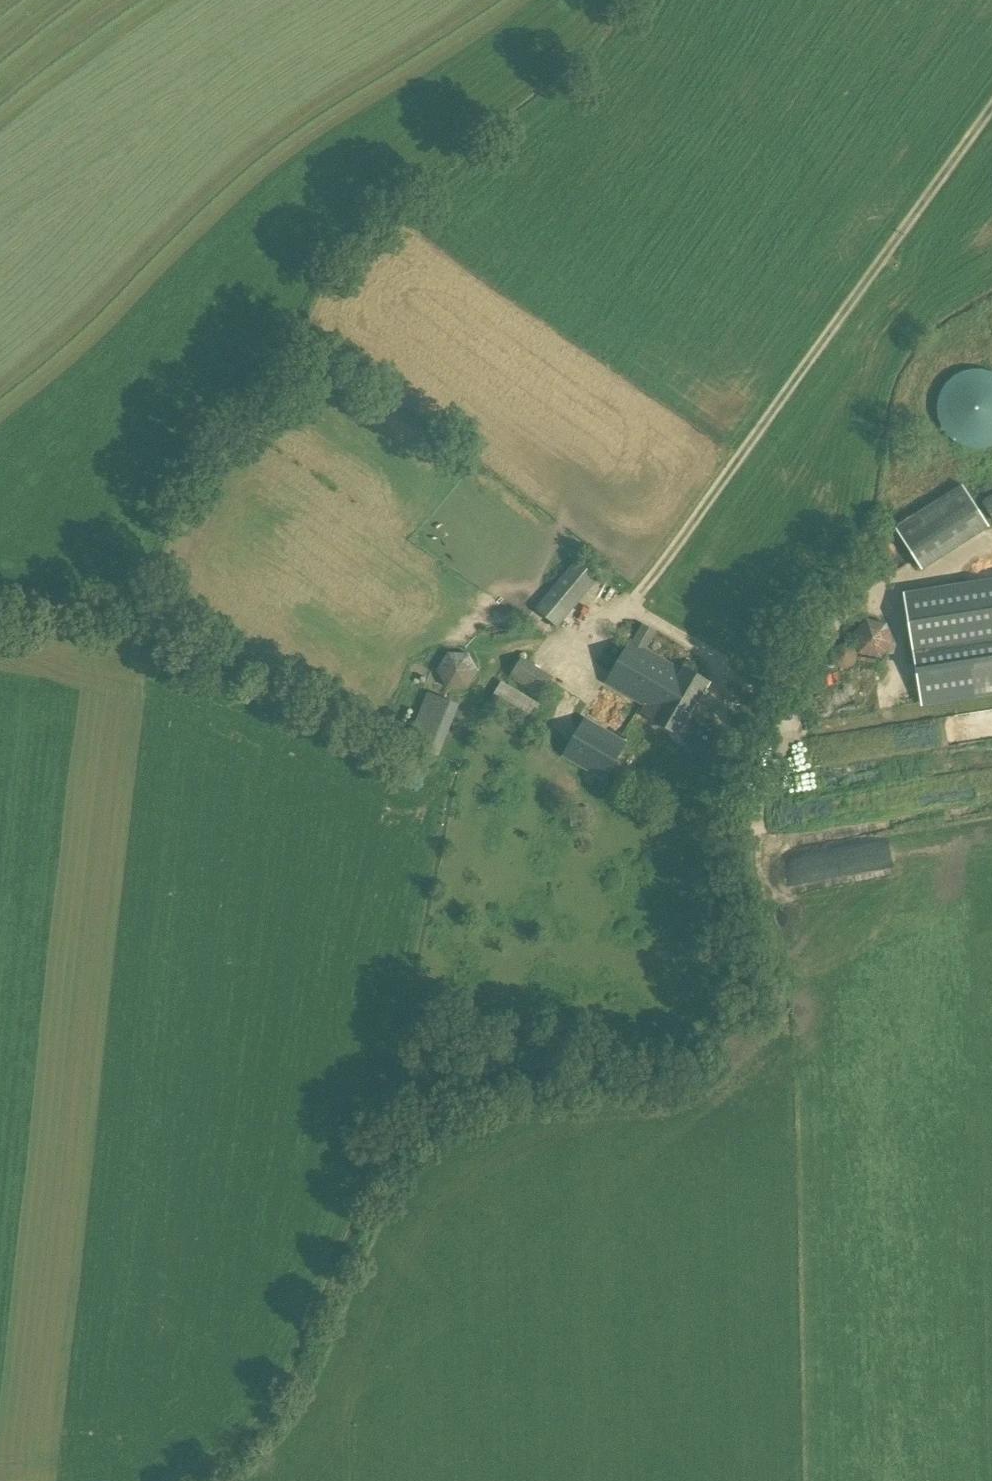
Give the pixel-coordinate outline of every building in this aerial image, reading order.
[(991,372),(985,371),(980,370),(974,369),(969,370),(963,372),(958,374),(953,376),(949,380),(945,384),(942,388),(939,393),(938,399),(936,404),(936,409),(936,415),(938,420),(940,426),(942,431),(946,435),(949,439),(954,443),(959,445),(964,448),(969,449),(975,449),(981,449),(986,448),(991,446),(991,373),(991,372)] [(922,570),(989,527),(961,485),(895,527),(922,570)] [(982,501),(991,518),(991,495),(982,501)] [(587,591),(597,579),(575,560),(565,572),(587,591)] [(991,692),(991,577),(904,591),(921,703),(975,695),(991,692)] [(567,615),(545,597),(534,609),(557,628),(567,615)] [(632,640),(607,683),(646,705),(642,712),(679,734),(710,681),(686,668),(685,667),(684,670),(632,640)] [(478,672),(468,653),(447,653),(436,670),(446,689),(467,689),(478,672)] [(538,709),(540,705),(501,682),(489,703),(525,723),(534,707),(538,709)] [(406,743),(438,756),(459,705),(427,692),(406,743)] [(605,781),(627,742),(584,717),(562,757),(605,781)]
